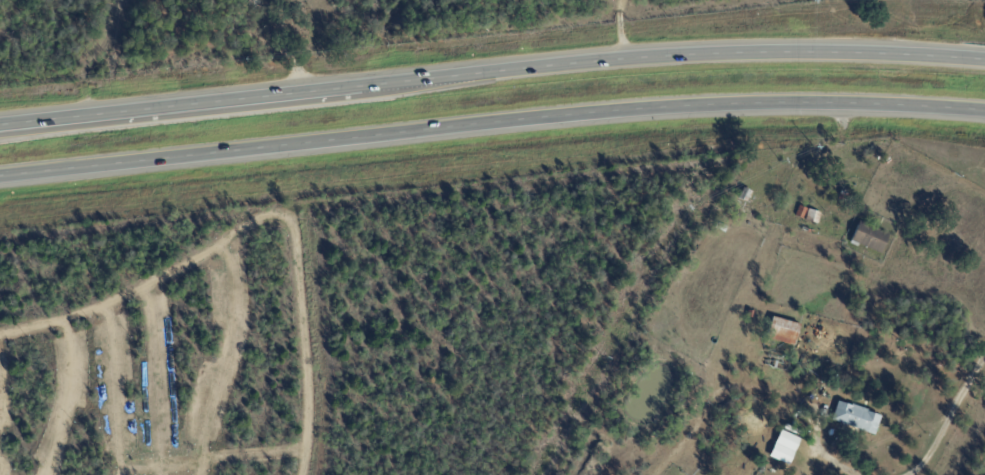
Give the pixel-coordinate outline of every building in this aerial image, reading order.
[(745,202),(737,197),(743,187),(753,192),(749,198),(748,197),(745,202)] [(794,215),(799,205),(807,209),(803,219),(794,215)] [(810,209),(822,214),(818,225),(805,220),(810,209)] [(878,230),(889,234),(880,254),(859,244),(857,246),(849,243),(859,221),(878,230)] [(717,222),(727,227),(725,232),(715,228),(717,222)] [(771,316),(799,324),(793,345),(765,337),(771,316)] [(832,420),(839,402),(851,406),(852,404),(868,410),(868,412),(880,416),(874,435),(832,420)] [(784,424),(802,432),(800,436),(782,428),(784,424)] [(798,441),(787,465),(768,456),(780,430),(799,439),(798,441)]
